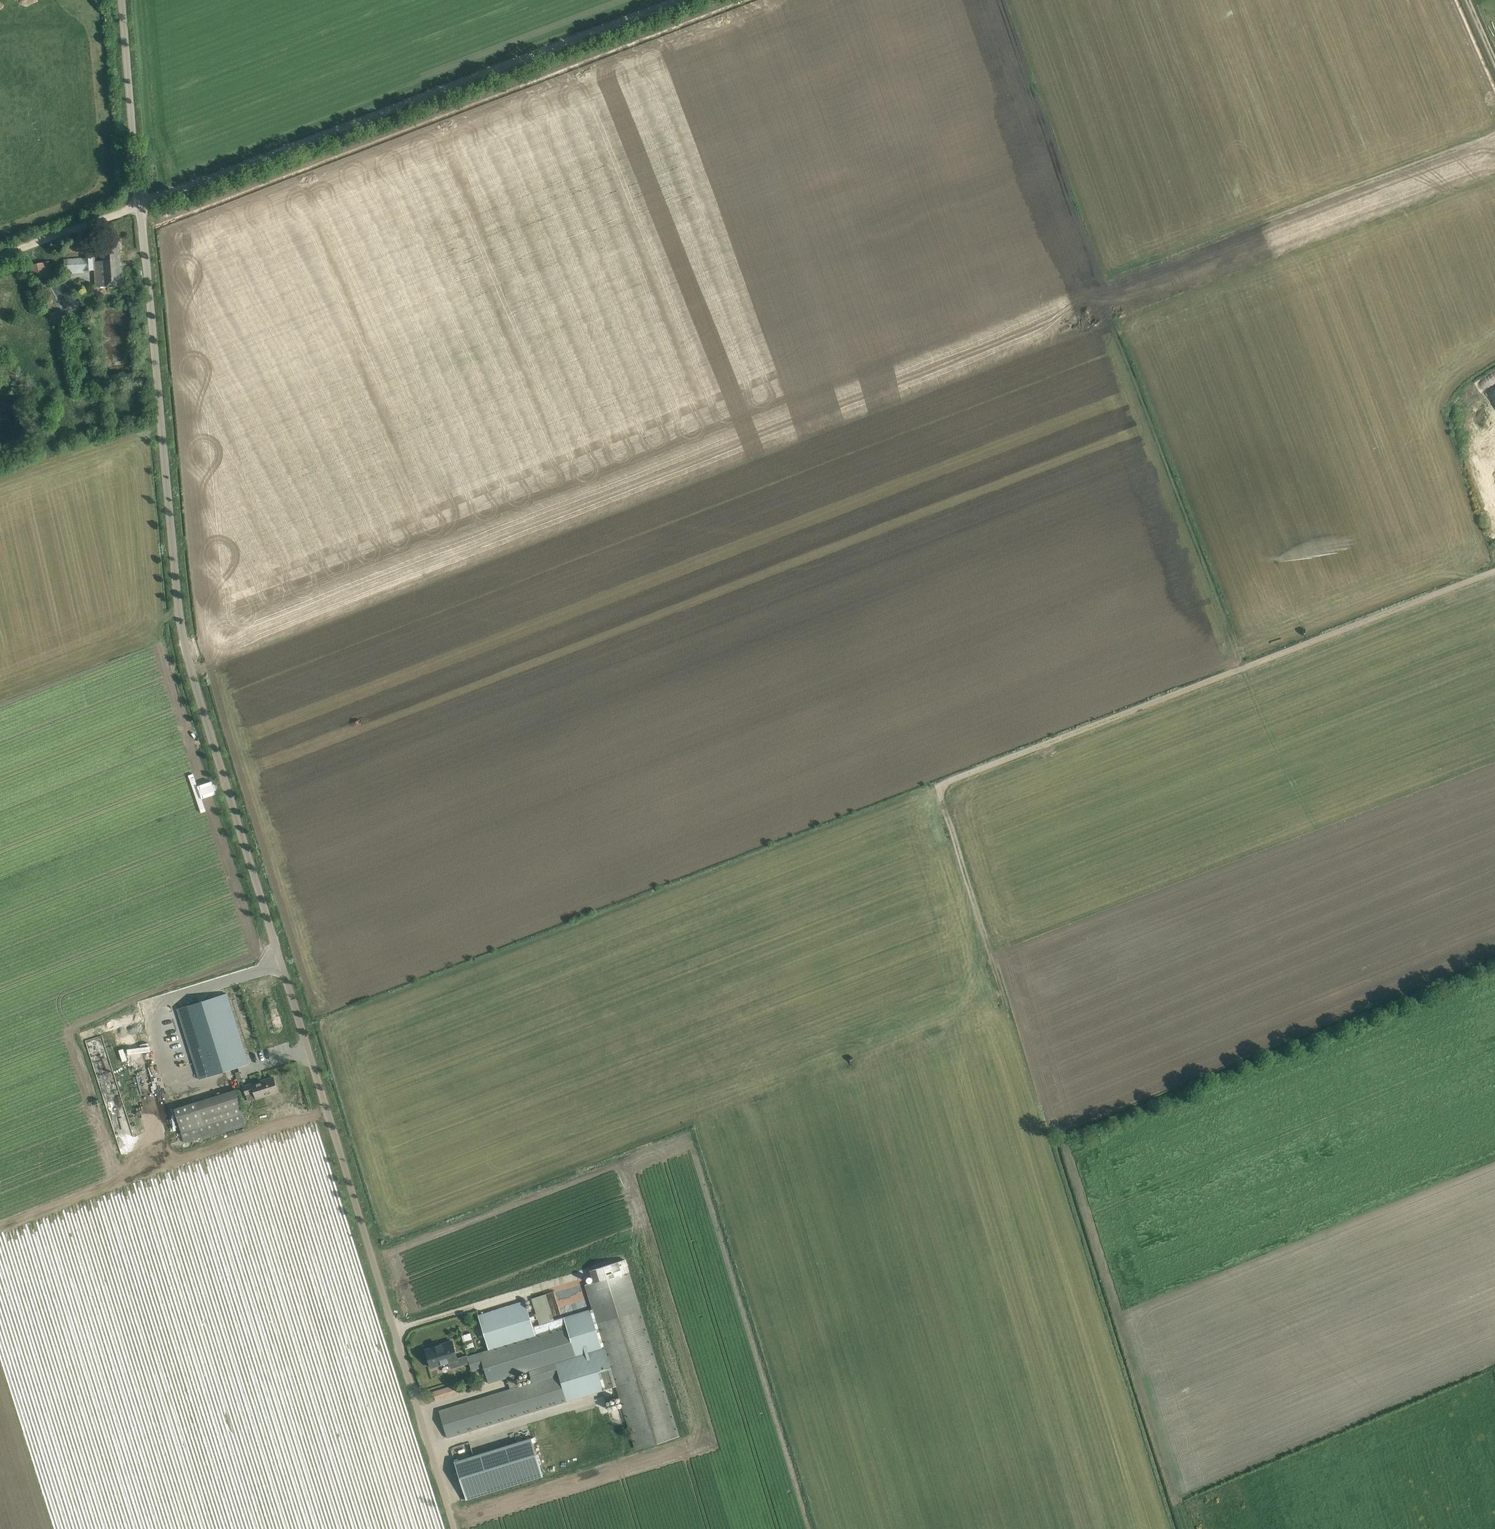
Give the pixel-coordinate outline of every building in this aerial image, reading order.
[(64,259),(65,269),(65,274),(85,272),(85,270),(95,270),(96,287),(122,285),(119,241),(101,242),(102,261),(95,261),(94,257),(64,259)] [(31,265),(33,274),(33,276),(36,276),(38,286),(45,285),(43,274),(51,273),(49,261),(31,265)] [(177,1009),(199,1079),(248,1063),(227,993),(177,1009)] [(114,1038),(118,1050),(125,1048),(122,1035),(114,1038)] [(104,1049),(103,1038),(88,1039),(88,1048),(95,1048),(95,1049),(104,1049)] [(261,1080),(243,1086),(248,1101),(278,1091),(274,1077),(265,1079),(266,1081),(261,1082),(261,1080)] [(168,1114),(172,1126),(179,1124),(181,1131),(186,1147),(199,1143),(198,1138),(246,1123),(235,1089),(175,1108),(176,1111),(168,1114)] [(616,1386),(635,1450),(680,1436),(641,1308),(629,1270),(626,1259),(590,1270),(593,1281),(585,1284),(596,1322),(610,1368),(601,1371),(606,1389),(616,1386)] [(458,1358),(452,1340),(439,1344),(440,1345),(426,1349),(431,1366),(449,1361),(451,1367),(469,1361),(471,1369),(483,1365),(489,1383),(507,1377),(510,1389),(439,1411),(447,1437),(604,1389),(592,1351),(602,1348),(590,1309),(533,1327),(525,1301),(478,1315),(489,1349),(468,1356),(468,1355),(458,1358)] [(436,1400),(459,1393),(456,1384),(433,1391),(436,1400)] [(531,1437),(454,1460),(466,1499),(543,1476),(531,1437)]
